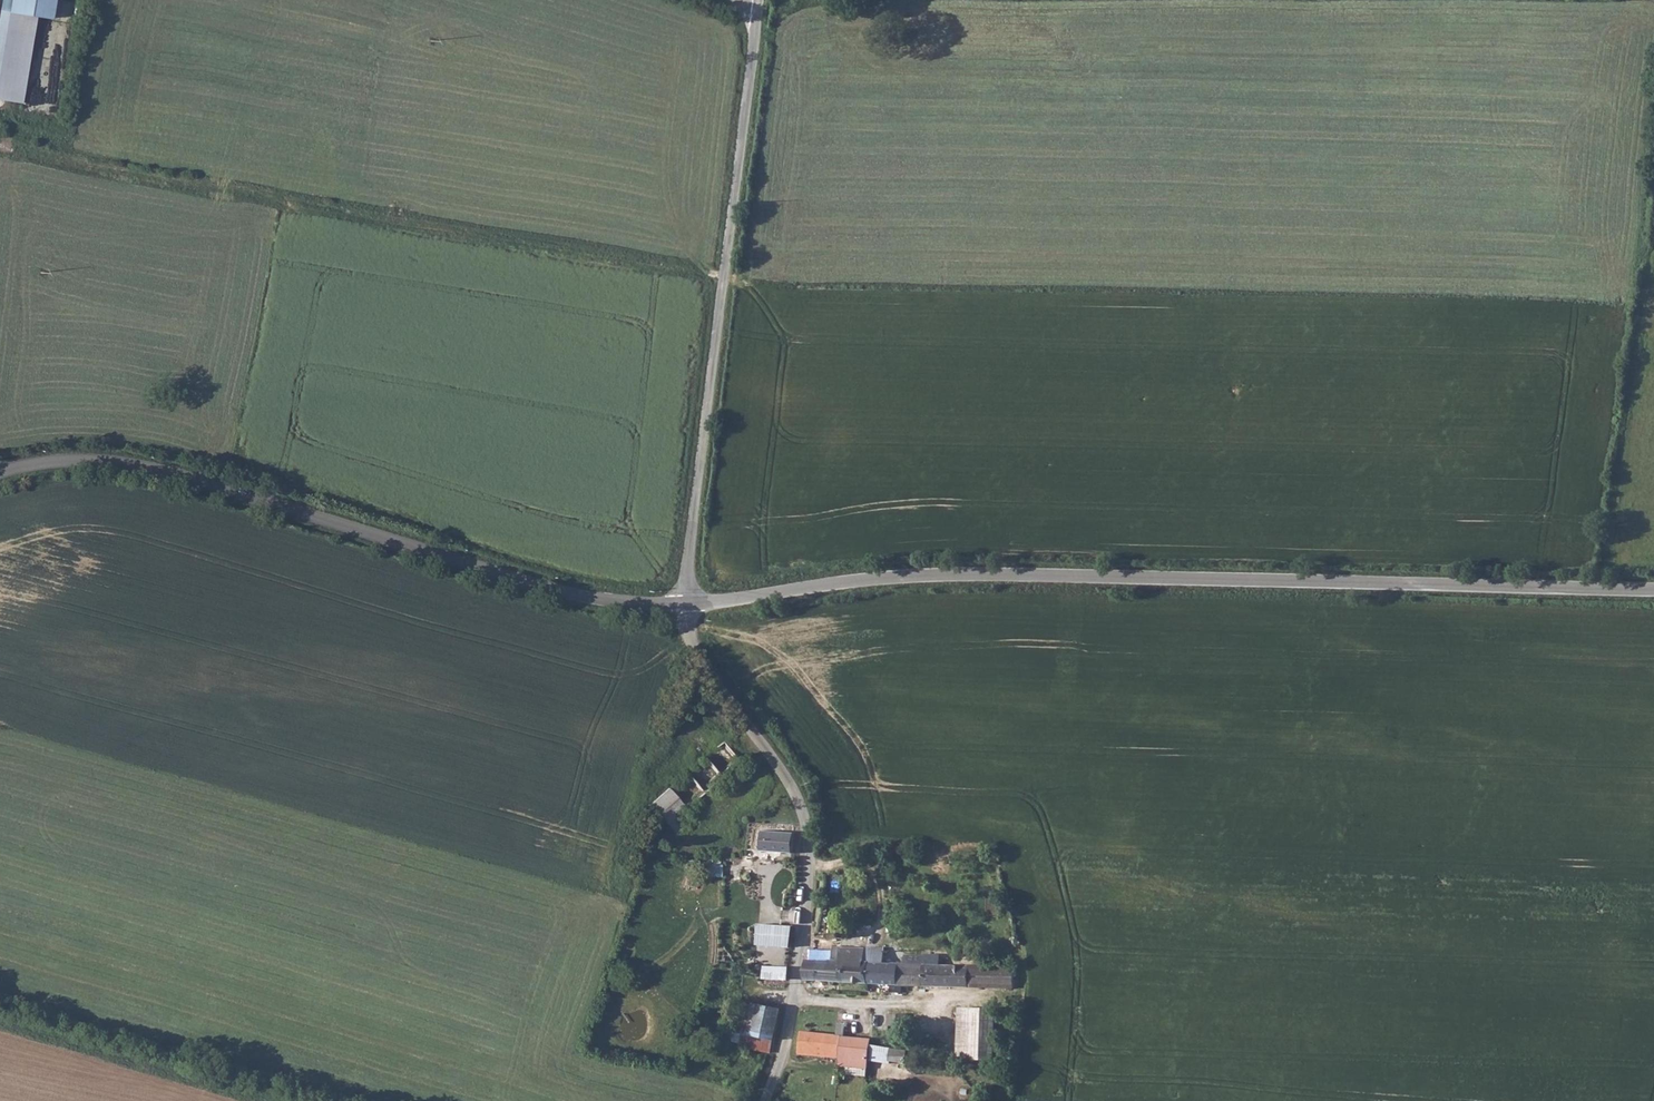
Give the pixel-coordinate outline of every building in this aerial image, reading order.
[(27,101),(40,14),(0,8),(0,98),(27,101)] [(651,801),(675,831),(688,821),(681,812),(742,763),(725,742),(651,801)] [(799,857),(799,833),(783,832),(753,831),(751,850),(752,850),(799,857)] [(770,933),(772,921),(768,921),(759,920),(757,932),(770,933)] [(788,942),(790,923),(772,921),(770,933),(768,941),(788,942)] [(804,976),(804,980),(868,983),(868,982),(869,960),(863,959),(862,947),(831,947),(831,950),(809,950),(809,960),(805,960),(804,976)] [(868,982),(868,983),(956,986),(956,963),(937,962),(937,955),(903,953),(902,962),(891,961),(869,960),(868,982)] [(956,963),(956,986),(1004,988),(1017,989),(1018,981),(1022,982),(1023,968),(1016,967),(972,965),(972,963),(956,963)] [(783,978),(785,966),(765,966),(764,978),(783,978)] [(779,1008),(779,1006),(740,1000),(734,1032),(759,1037),(774,1039),(779,1008)] [(960,1008),(959,1060),(994,1060),(994,1009),(960,1008)] [(889,1025),(908,1025),(908,1014),(889,1013),(889,1025)] [(801,1032),(795,1054),(840,1057),(842,1038),(837,1037),(829,1037),(829,1034),(801,1032)] [(772,1050),(774,1039),(759,1037),(756,1046),(772,1050)] [(841,1067),(869,1069),(869,1063),(869,1062),(870,1045),(870,1039),(842,1038),(840,1057),(841,1067)] [(891,1048),(870,1045),(869,1062),(891,1063),(891,1048)] [(908,1050),(891,1048),(891,1063),(906,1064),(908,1050)]
